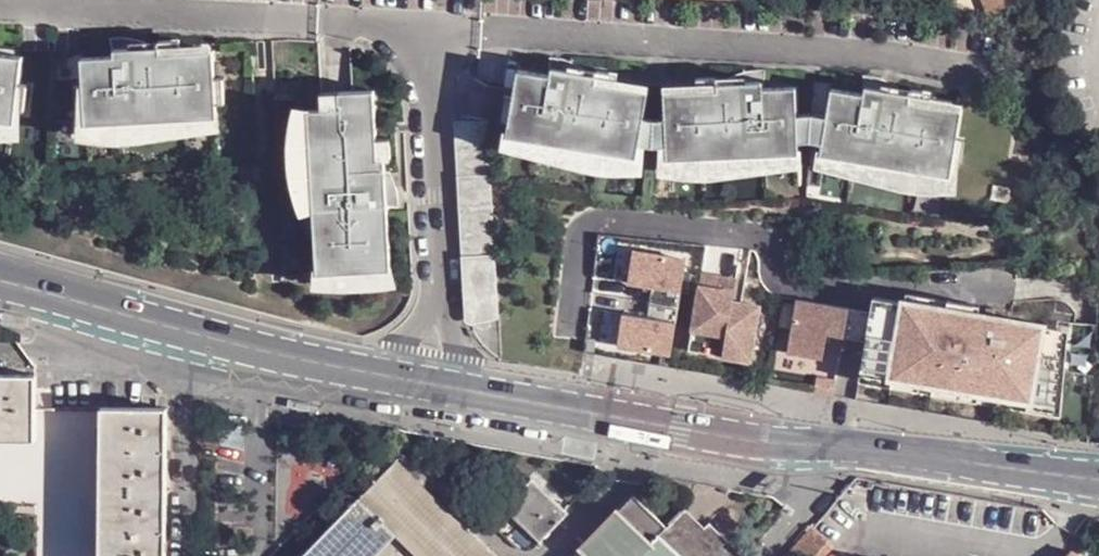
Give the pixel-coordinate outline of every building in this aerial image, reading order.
[(978,0),(951,0),(952,16),(985,16),(978,0)] [(995,19),(1010,7),(1011,6),(1009,2),(998,7),(993,0),(978,0),(985,16),(987,19),(995,19)] [(115,55),(82,57),(86,124),(217,117),(213,50),(160,53),(160,46),(115,49),(115,55)] [(15,122),(22,56),(0,53),(0,121),(15,122)] [(550,75),(518,69),(507,136),(637,157),(648,91),(596,82),(597,75),(551,68),(550,75)] [(717,90),(663,92),(665,117),(665,119),(666,145),(667,159),(799,153),(797,114),(796,86),(763,87),(763,81),(717,83),(717,90)] [(863,93),(832,88),(827,116),(822,143),(822,144),(820,154),(950,176),(961,109),(909,101),(911,94),(865,86),(863,93)] [(374,90),(339,92),(340,108),(322,109),(308,110),(314,208),(317,274),(322,273),(323,286),(387,283),(387,270),(391,269),(387,204),(387,187),(386,159),(391,159),(390,138),(377,139),(374,90)] [(339,92),(322,93),(322,109),(340,108),(339,92)] [(308,110),(295,111),(301,209),(314,208),(308,110)] [(803,114),(797,114),(799,142),(804,141),(810,141),(817,142),(822,144),(822,143),(827,116),(824,115),(821,115),(817,114),(812,114),(808,114),(803,114)] [(217,117),(86,124),(86,137),(218,130),(217,117)] [(650,118),(644,117),(640,143),(645,144),(653,146),(660,146),(666,145),(665,119),(665,117),(663,118),(659,119),(654,119),(650,118)] [(487,118),(455,120),(466,325),(498,318),(487,118)] [(15,122),(0,121),(0,134),(14,135),(15,122)] [(637,157),(507,136),(505,148),(635,170),(637,157)] [(799,153),(667,159),(668,172),(799,166),(799,153)] [(950,176),(820,154),(818,166),(948,188),(950,176)] [(387,187),(387,204),(399,203),(396,186),(387,187)] [(688,260),(634,251),(630,283),(654,288),(649,317),(624,314),(620,345),(673,354),(688,260)] [(737,278),(703,273),(691,350),(752,360),(759,312),(741,310),(743,303),(734,301),(737,278)] [(856,311),(798,301),(789,355),(822,360),(826,336),(852,340),(865,342),(863,361),(895,366),(893,376),(920,381),(934,383),(979,391),(1030,399),(1061,404),(1070,348),(1059,346),(1061,330),(873,298),(870,313),(856,311)] [(760,305),(743,303),(741,310),(759,312),(760,305)] [(1073,332),(1061,330),(1059,346),(1070,348),(1073,332)] [(895,366),(863,361),(859,382),(918,392),(920,381),(893,376),(895,366)] [(167,405),(52,404),(35,404),(35,389),(35,372),(0,372),(0,504),(18,505),(27,504),(34,505),(34,512),(34,522),(34,555),(166,555),(167,405)] [(979,391),(934,383),(932,394),(977,401),(979,391)] [(1061,404),(1030,399),(1028,410),(1060,415),(1061,404)] [(404,453),(397,459),(424,485),(431,477),(404,453)] [(401,533),(425,555),(502,555),(424,485),(397,459),(360,497),(401,533)] [(572,511),(534,477),(507,506),(545,540),(572,511)] [(517,489),(505,478),(493,490),(506,502),(517,489)] [(401,533),(360,497),(302,555),(378,555),(401,533)] [(710,524),(706,529),(686,510),(668,529),(635,497),(577,555),(744,555),(710,524)] [(814,527),(788,555),(816,555),(829,541),(814,527)]
